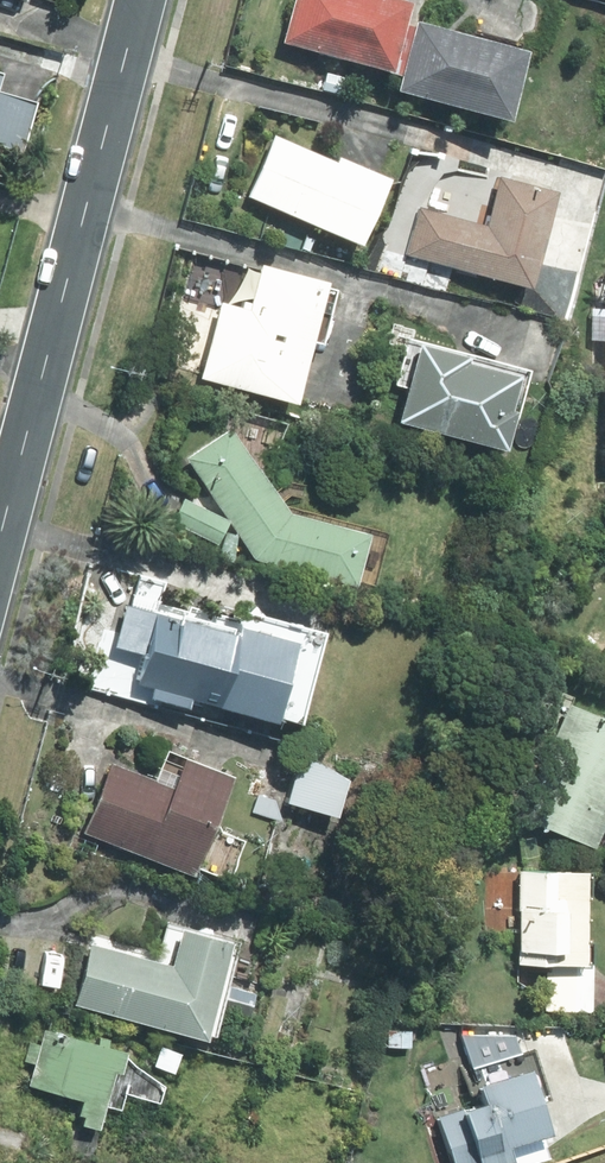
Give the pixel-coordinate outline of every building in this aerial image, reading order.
[(275,42),(384,73),(404,5),(388,0),(287,0),(275,42)] [(413,27),(394,96),(499,125),(518,56),(413,27)] [(328,165),(267,137),(241,196),(353,246),(383,181),(331,157),(328,165)] [(477,227),(411,207),(398,252),(528,290),(556,196),(492,177),(477,227)] [(321,284),(254,268),(244,308),(217,302),(197,384),(290,408),(321,284)] [(600,292),(595,470),(604,470),(604,292),(600,292)] [(405,340),(384,427),(496,455),(517,368),(405,340)] [(220,517),(180,501),(169,524),(213,547),(224,524),(248,562),(349,588),(362,536),(282,516),(226,429),(182,457),(220,517)] [(225,636),(121,606),(110,645),(140,654),(131,686),(271,726),(294,646),(227,627),(225,636)] [(604,801),(604,724),(559,705),(512,819),(585,850),(604,801)] [(79,832),(185,876),(189,867),(221,881),(237,843),(204,829),(225,779),(172,757),(160,787),(107,765),(79,832)] [(333,819),(342,780),(286,766),(277,805),(333,819)] [(513,869),(510,967),(544,968),(542,1015),(588,1017),(591,941),(578,940),(580,871),(513,869)] [(156,964),(88,943),(70,1004),(199,1043),(227,948),(167,930),(156,964)] [(22,1091),(76,1107),(73,1117),(78,1119),(75,1128),(95,1134),(118,1055),(42,1033),(39,1043),(25,1039),(18,1063),(29,1066),(22,1091)] [(432,1119),(444,1162),(496,1162),(507,1160),(503,1146),(540,1135),(521,1068),(470,1082),(477,1106),(432,1119)]
